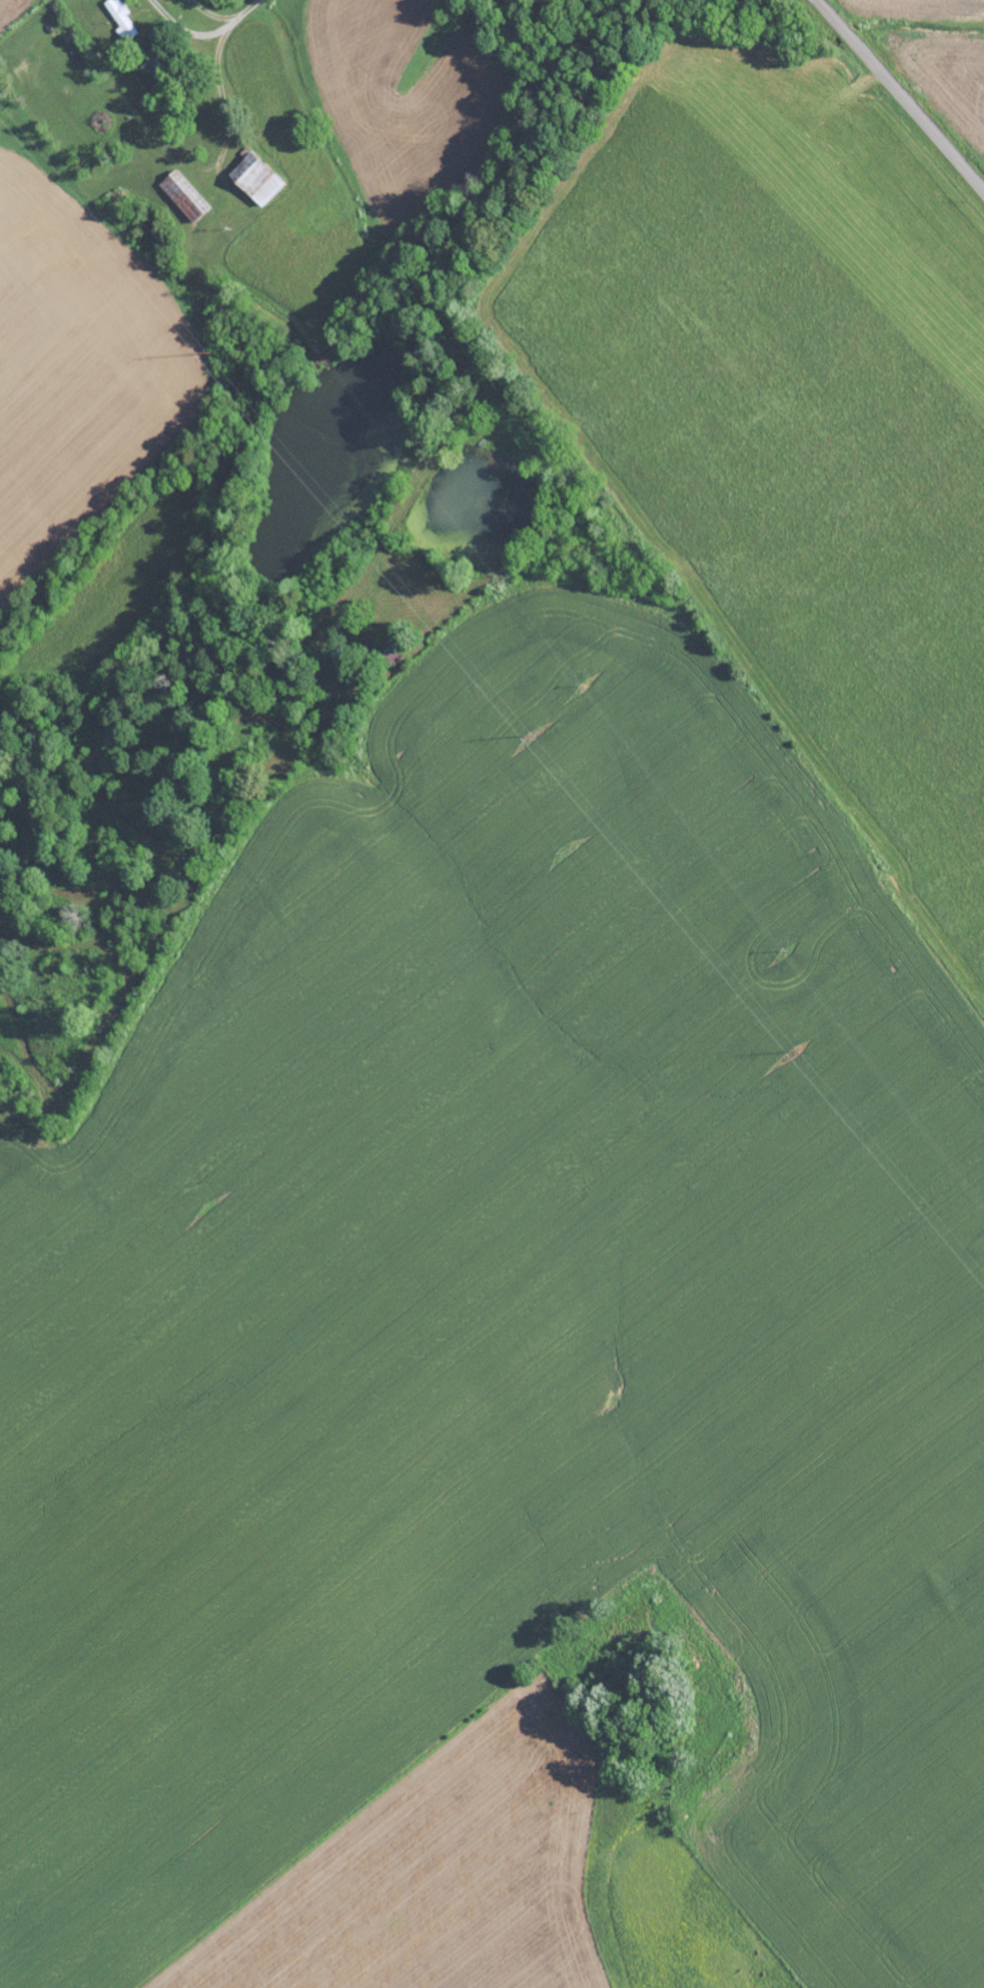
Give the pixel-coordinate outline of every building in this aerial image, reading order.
[(138,33),(128,14),(130,13),(123,0),(109,0),(107,1),(128,39),(138,33)] [(263,206),(286,182),(252,151),(234,171),(241,178),(238,181),(263,206)] [(211,206),(177,168),(159,184),(193,222),(211,206)]
